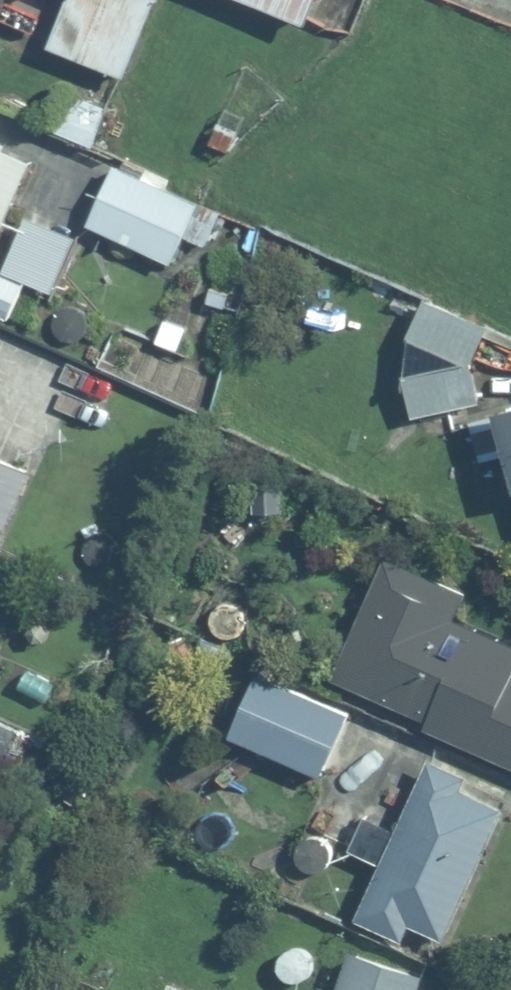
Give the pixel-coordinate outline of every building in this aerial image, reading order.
[(69,2),(49,52),(124,85),(158,0),(65,0),(69,2)] [(307,30),(319,0),(233,0),(307,30)] [(77,89),(55,128),(89,147),(111,108),(77,89)] [(2,226),(34,153),(0,139),(0,225),(2,226)] [(116,161),(88,222),(170,260),(181,236),(202,246),(219,209),(116,161)] [(30,211),(0,271),(0,316),(7,319),(28,278),(51,289),(78,235),(30,211)] [(489,325),(428,296),(410,332),(406,371),(410,415),(479,398),(473,361),(489,325)] [(469,414),(480,462),(510,455),(510,404),(469,414)] [(0,455),(0,525),(3,527),(30,470),(0,455)] [(457,616),(467,592),(389,557),(337,676),(429,717),(424,729),(510,767),(510,640),(457,616)] [(242,664),(216,722),(323,770),(350,712),(242,664)] [(429,761),(396,829),(367,815),(351,847),(379,861),(351,918),(403,943),(412,925),(445,941),(510,807),(510,802),(429,761)] [(423,978),(352,954),(340,989),(419,989),(423,978)] [(165,979),(160,989),(189,989),(165,979)]
